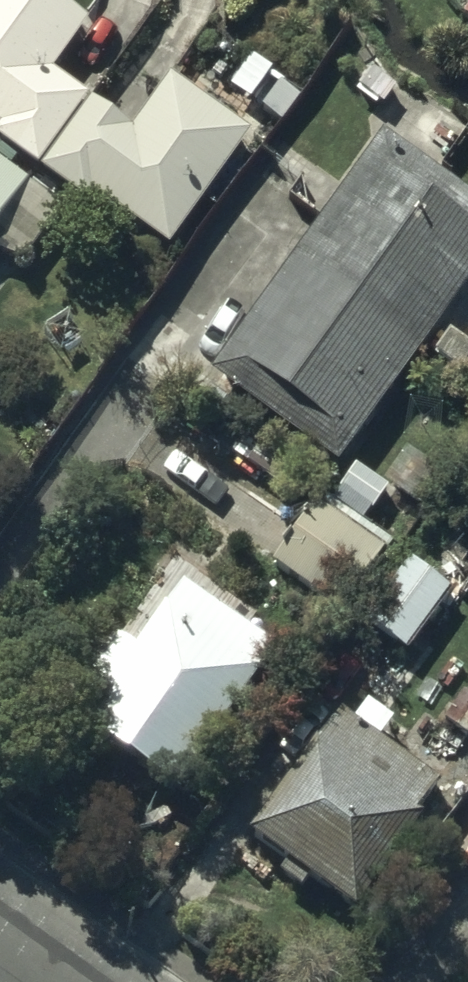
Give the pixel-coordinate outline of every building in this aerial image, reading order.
[(37,178),(88,110),(52,83),(97,22),(67,0),(0,0),(0,151),(37,178)] [(90,114),(40,181),(84,214),(91,205),(166,260),(249,148),(169,89),(129,143),(90,114)] [(207,384),(337,479),(467,299),(467,205),(383,143),(207,384)] [(29,261),(60,218),(0,173),(0,240),(29,261)] [(383,494),(389,498),(417,518),(443,482),(409,458),(384,492),(383,494)] [(389,498),(383,494),(355,474),(329,509),(364,534),(389,498)] [(318,513),(272,575),(337,624),(384,562),(318,513)] [(359,628),(405,662),(449,601),(403,567),(359,628)] [(97,714),(79,740),(174,807),(281,656),(271,649),(278,640),(253,622),(247,630),(187,588),(133,664),(119,654),(83,704),(97,714)] [(339,723),(249,851),(356,927),(446,799),(339,723)]
